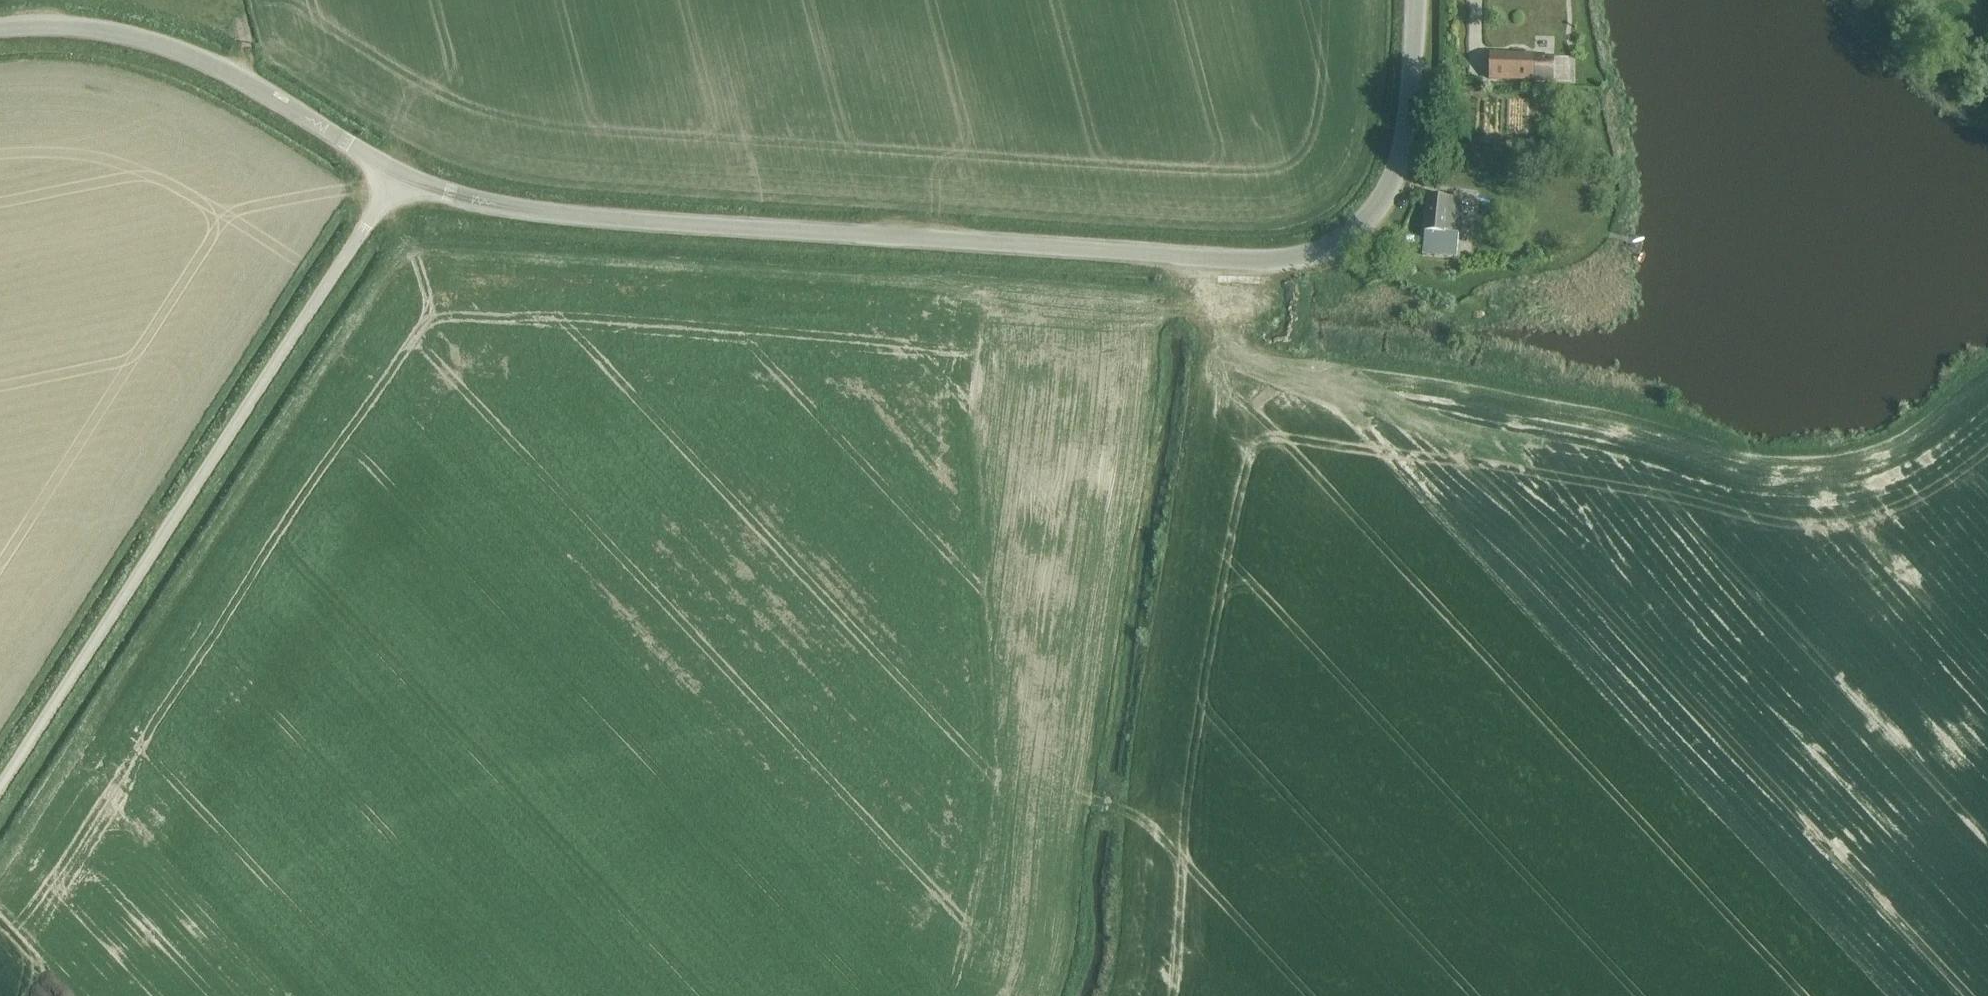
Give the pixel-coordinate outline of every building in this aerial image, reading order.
[(1532,54),(1489,54),(1489,80),(1532,80),(1552,80),(1552,54),(1532,54)] [(1428,197),(1423,255),(1456,258),(1461,199),(1444,198),(1428,197)]
